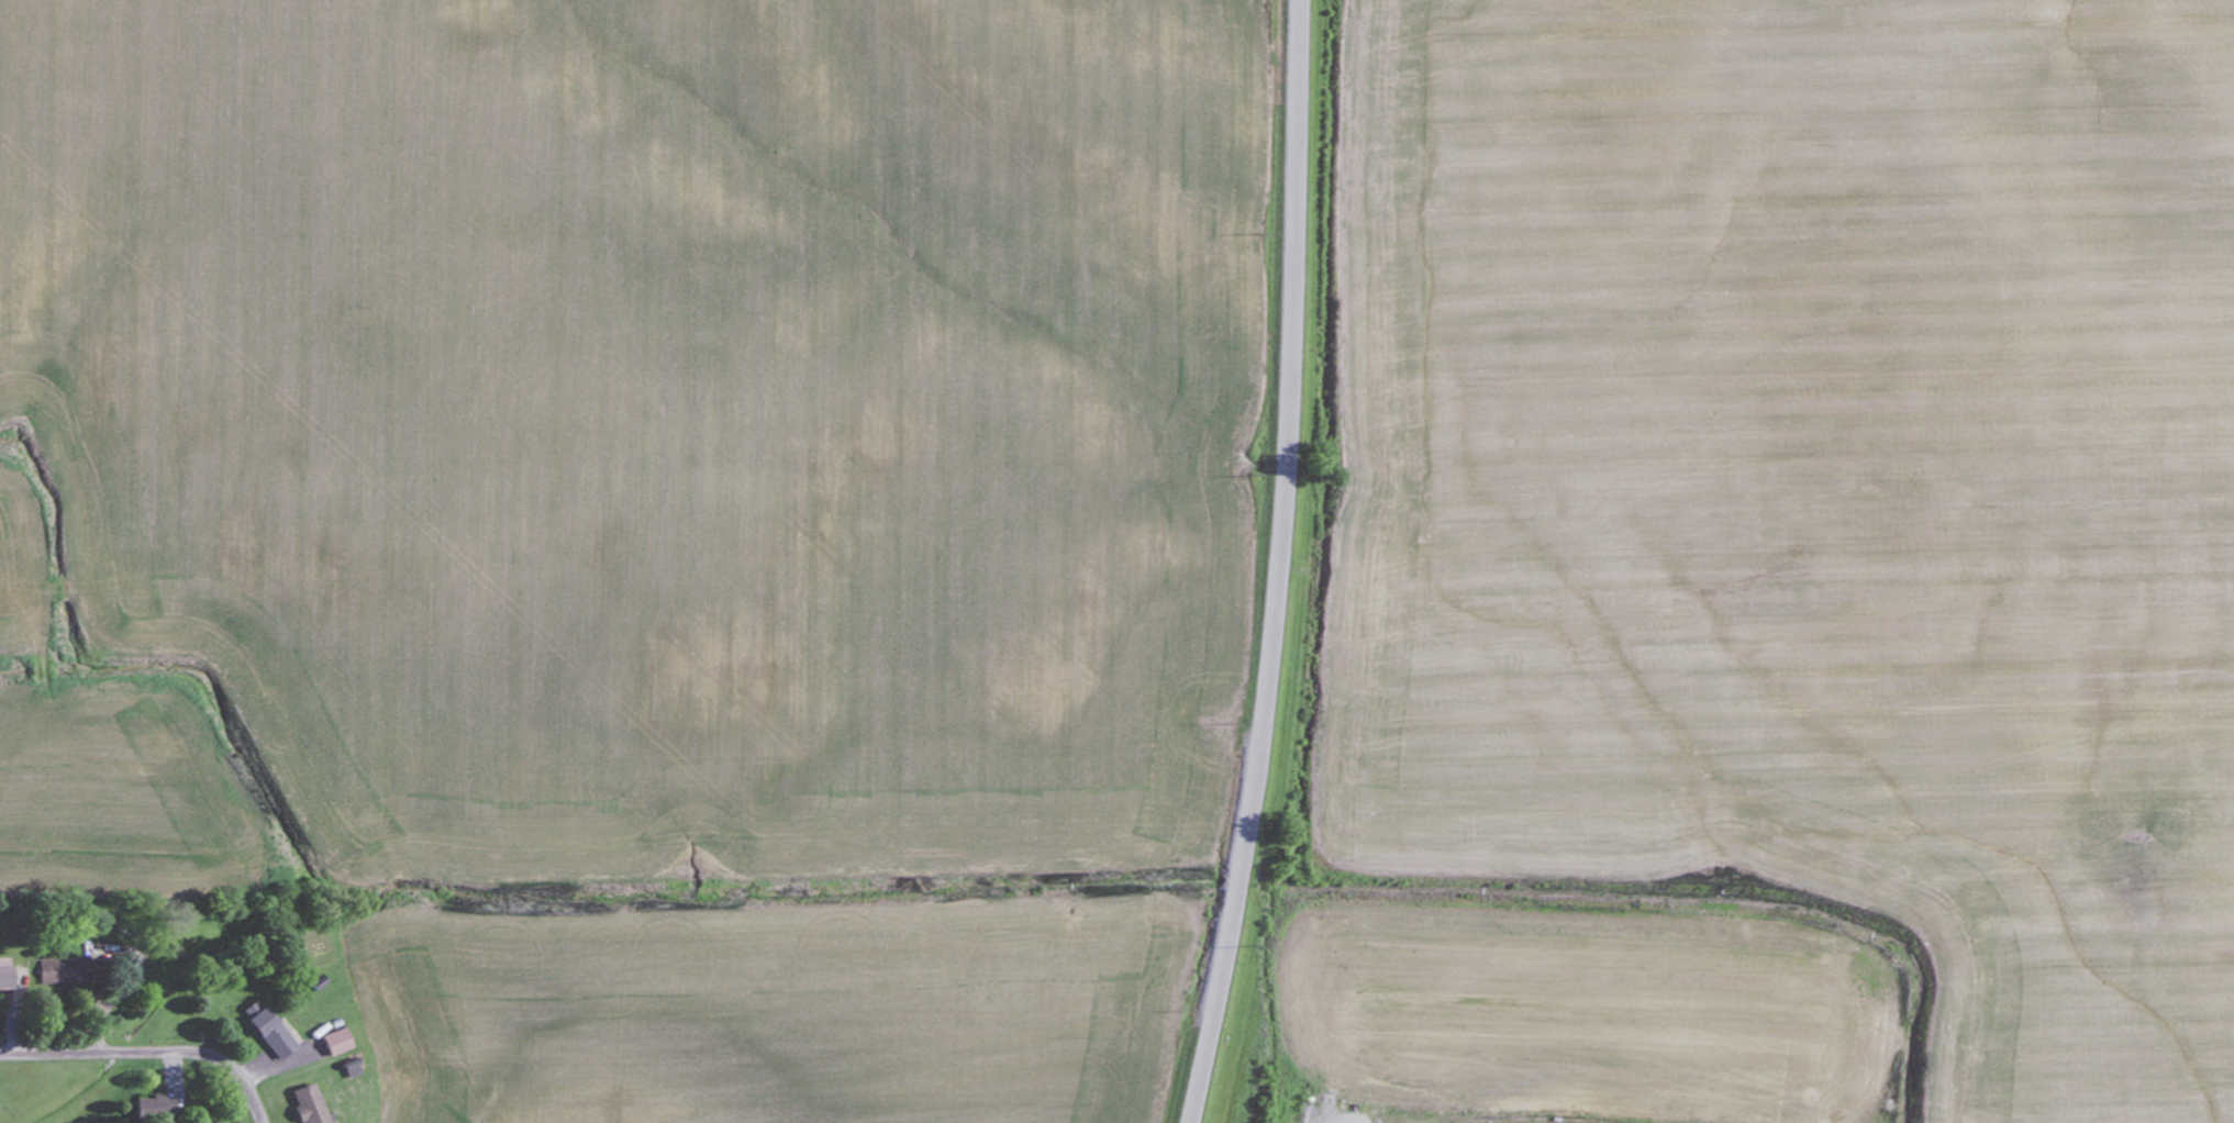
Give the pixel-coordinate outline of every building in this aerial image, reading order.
[(40,960),(41,984),(107,984),(106,960),(40,960)] [(0,967),(0,989),(16,989),(16,967),(0,967)] [(268,1005),(263,1010),(258,1003),(245,1012),(282,1061),(300,1047),(268,1005)] [(332,1057),(355,1047),(346,1028),(323,1038),(332,1057)] [(293,1092),(305,1122),(332,1122),(317,1083),(293,1092)] [(174,1098),(137,1098),(137,1122),(174,1122),(174,1098)]
